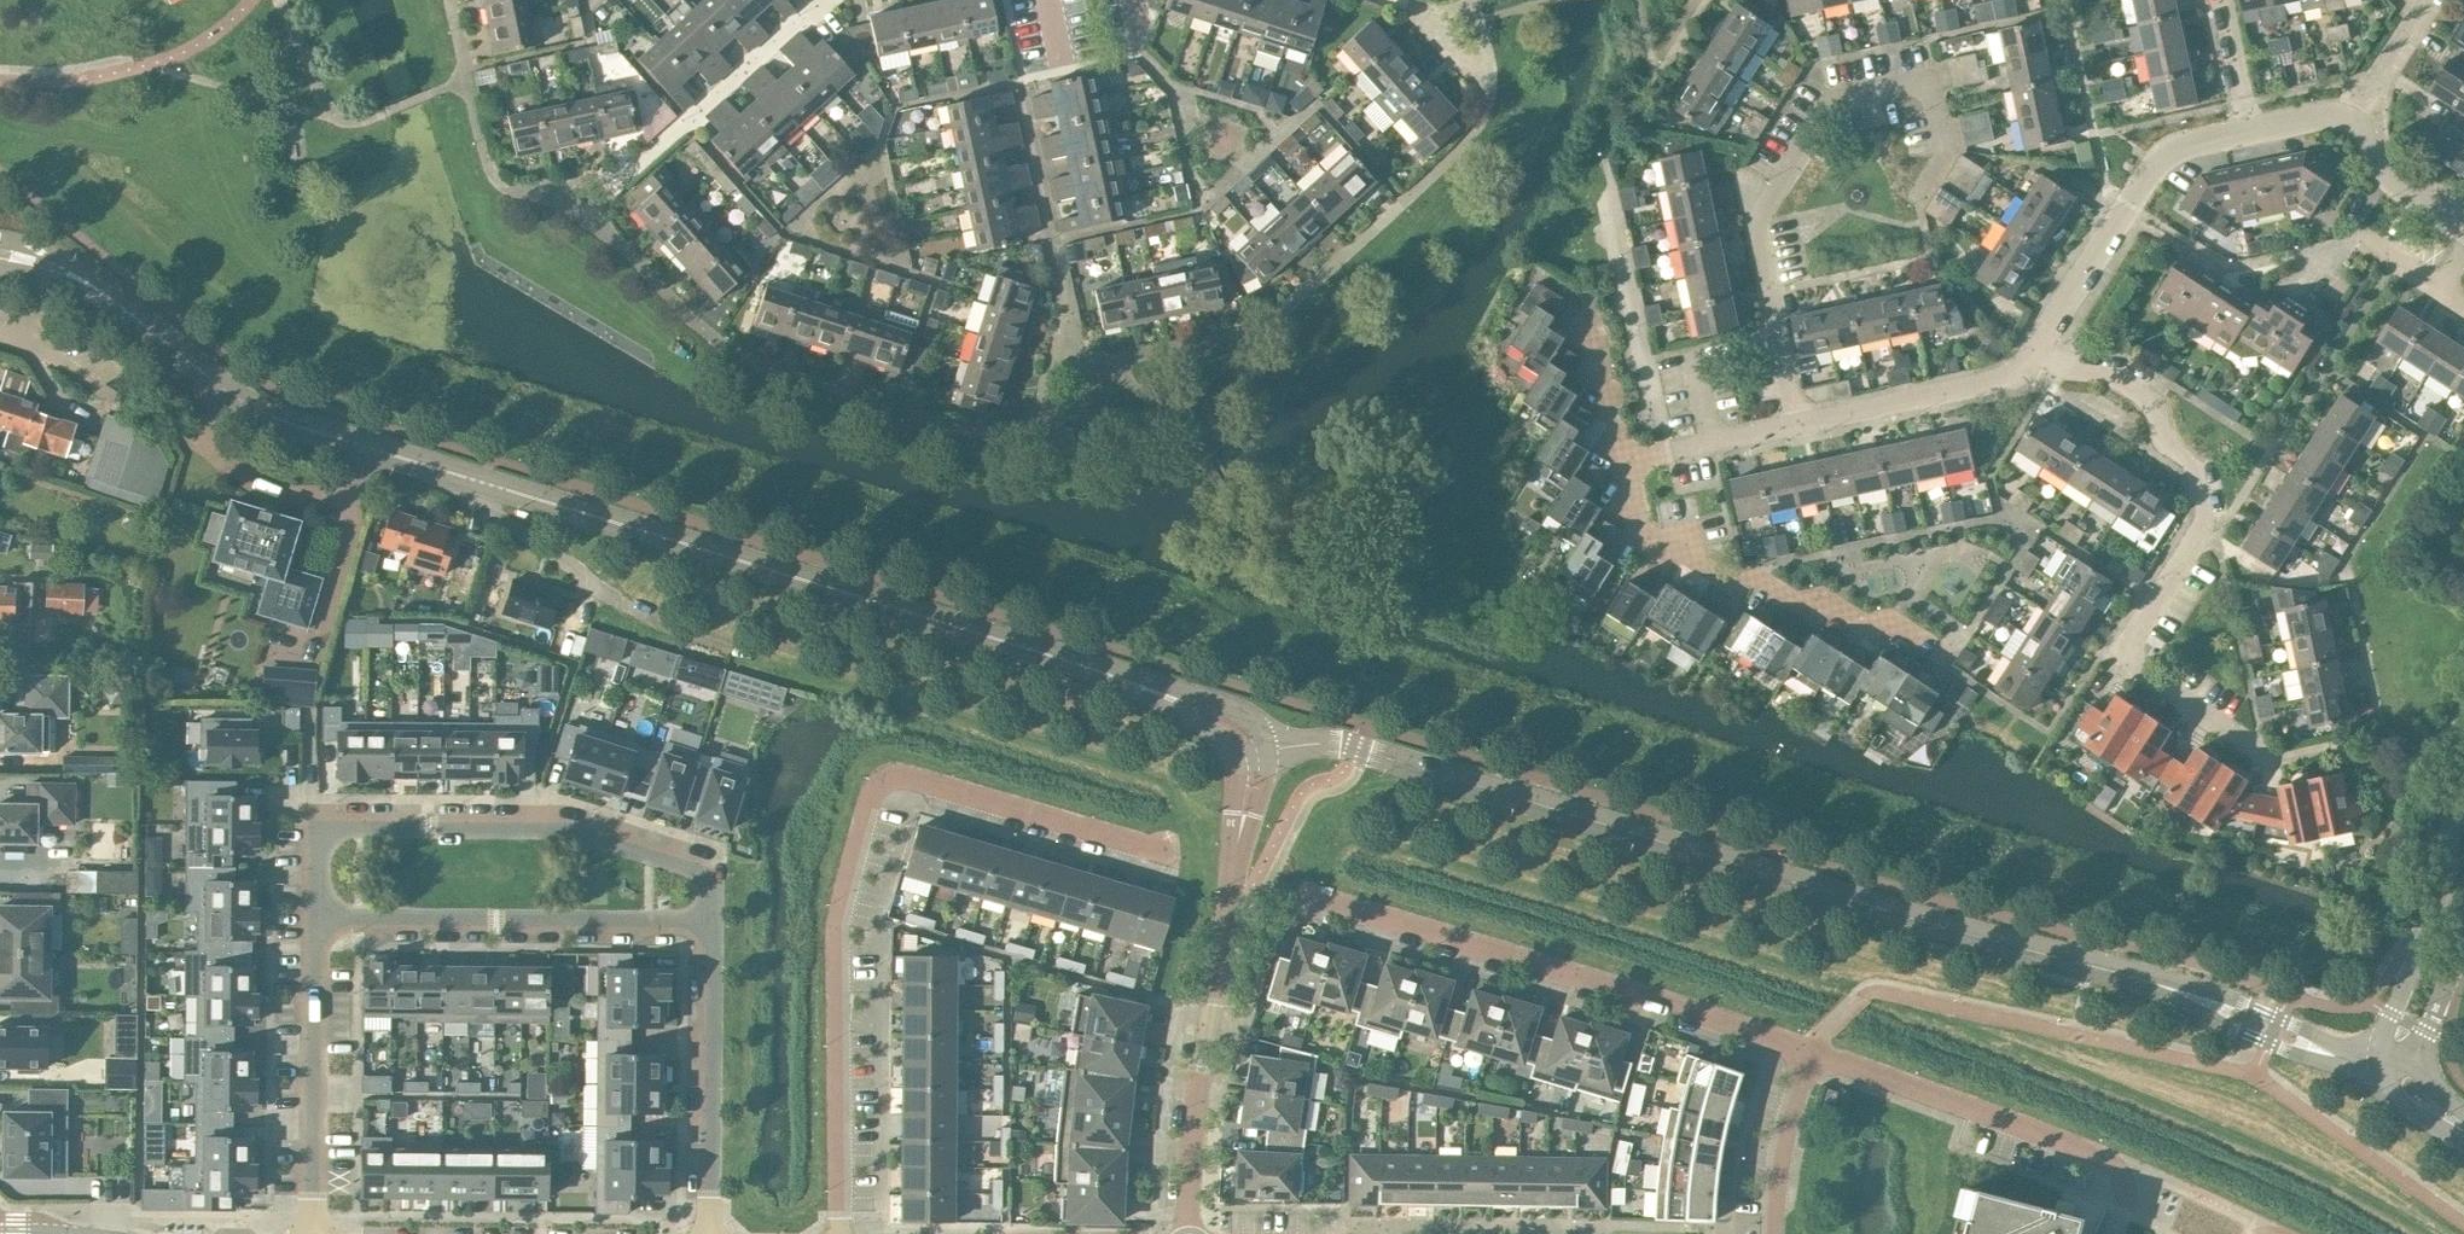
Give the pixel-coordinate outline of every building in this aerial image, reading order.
[(527,16),(523,0),(482,0),(487,25),(527,16)] [(608,8),(615,2),(614,0),(607,0),(603,3),(608,8)] [(756,43),(717,0),(704,0),(696,7),(690,2),(688,4),(724,44),(732,36),(747,52),(756,43)] [(756,43),(766,34),(752,18),(760,11),(750,0),(717,0),(756,43)] [(786,0),(750,0),(760,11),(768,3),(783,19),(794,9),(786,0)] [(967,43),(958,0),(949,0),(928,4),(937,43),(955,39),(957,45),(967,43)] [(967,43),(968,43),(966,37),(996,30),(990,0),(958,0),(967,43)] [(1164,8),(1184,15),(1182,22),(1186,23),(1193,0),(1166,0),(1164,8)] [(1220,0),(1193,0),(1186,23),(1190,24),(1192,17),(1212,23),(1220,0)] [(1212,23),(1232,30),(1229,37),(1233,38),(1246,0),(1220,0),(1212,23)] [(1233,38),(1237,39),(1239,32),(1259,39),(1255,50),(1256,50),(1272,0),(1246,0),(1233,38)] [(1256,50),(1279,58),(1280,54),(1297,3),(1289,0),(1272,0),(1256,50)] [(1325,0),(1310,0),(1308,6),(1297,3),(1280,54),(1284,55),(1287,48),(1307,54),(1325,0)] [(1821,9),(1819,0),(1788,0),(1791,16),(1821,9)] [(1850,3),(1850,0),(1819,0),(1821,9),(1850,3)] [(2008,18),(2004,0),(1997,0),(1992,1),(1997,20),(2008,18)] [(2017,16),(2013,0),(2004,0),(2008,18),(2017,16)] [(2178,16),(2175,0),(2134,0),(2139,24),(2178,16)] [(2275,23),(2270,0),(2238,0),(2241,13),(2259,9),(2263,26),(2275,23)] [(2301,0),(2270,0),(2275,23),(2287,21),(2283,4),(2300,1),(2303,12),(2304,12),(2301,0)] [(2304,12),(2320,8),(2321,14),(2334,11),(2331,0),(2301,0),(2304,12)] [(2334,11),(2345,9),(2343,0),(2331,0),(2334,11)] [(716,51),(724,44),(688,4),(685,6),(690,12),(674,26),(720,77),(730,67),(716,51)] [(907,50),(937,43),(928,4),(899,11),(907,50)] [(1718,28),(1756,53),(1773,28),(1738,6),(1730,18),(1729,17),(1721,22),(1718,28)] [(1945,11),(1949,31),(1958,29),(1954,9),(1945,11)] [(1907,36),(1917,34),(1912,10),(1902,12),(1907,36)] [(877,56),(907,50),(899,11),(868,17),(869,23),(845,28),(861,59),(875,51),(877,56)] [(1938,34),(1949,31),(1945,11),(1934,13),(1938,34)] [(527,16),(487,25),(494,55),(533,47),(527,16)] [(573,38),(583,36),(584,36),(579,16),(569,19),(573,38)] [(2145,54),(2184,45),(2178,16),(2139,24),(2145,54)] [(2091,35),(2111,30),(2109,20),(2089,24),(2091,35)] [(1360,71),(1390,44),(1369,21),(1339,48),(1360,71)] [(1890,44),(1900,42),(1895,23),(1886,25),(1890,44)] [(2007,62),(2051,53),(2049,45),(2042,37),(2039,23),(2000,32),(2007,62)] [(2341,41),(2350,39),(2347,24),(2337,26),(2341,41)] [(1880,47),(1890,44),(1886,25),(1875,27),(1880,47)] [(2463,29),(2457,25),(2456,26),(2459,27),(2449,41),(2462,49),(2462,48),(2463,50),(2463,27),(2463,29)] [(710,86),(720,77),(674,26),(658,41),(653,35),(650,38),(687,77),(695,70),(710,86)] [(2329,44),(2341,41),(2337,26),(2326,28),(2329,44)] [(860,59),(861,59),(845,28),(826,45),(821,39),(812,47),(799,32),(788,41),(834,91),(849,78),(855,84),(868,72),(860,59)] [(1740,78),(1756,53),(1718,28),(1716,31),(1711,43),(1713,44),(1706,56),(1740,78)] [(2111,30),(2091,35),(2094,45),(2120,39),(2118,30),(2112,31),(2111,30)] [(1831,57),(1841,55),(1837,35),(1827,37),(1831,57)] [(1973,45),(1971,35),(1946,41),(1948,51),(1973,45)] [(2282,54),(2292,52),(2288,36),(2279,38),(2282,54)] [(1821,59),(1831,57),(1827,37),(1817,39),(1821,59)] [(679,85),(687,77),(650,38),(648,40),(653,46),(637,61),(682,111),(693,101),(679,85)] [(2271,56),(2282,54),(2279,38),(2267,41),(2271,56)] [(598,56),(618,52),(616,41),(596,45),(598,56)] [(818,105),(834,91),(788,41),(778,50),(793,67),(784,74),(820,114),(824,111),(818,105)] [(1380,94),(1410,66),(1390,44),(1360,71),(1380,94)] [(2152,83),(2191,75),(2184,45),(2145,54),(2152,83)] [(588,58),(586,48),(585,47),(566,51),(568,62),(588,58)] [(2462,48),(2462,49),(2454,60),(2448,56),(2447,57),(2450,59),(2440,74),(2445,77),(2436,90),(2431,87),(2430,89),(2462,110),(2463,111),(2463,50),(2462,48)] [(1950,74),(1986,67),(1986,66),(1979,67),(1975,53),(1947,60),(1950,74)] [(2013,91),(2053,83),(2049,67),(2052,57),(2051,53),(2007,62),(2013,91)] [(558,64),(556,54),(537,58),(539,69),(558,64)] [(1724,103),(1740,78),(1706,56),(1698,68),(1696,66),(1688,74),(1685,78),(1724,103)] [(529,71),(527,60),(507,64),(510,75),(529,71)] [(1802,70),(1801,70),(1789,62),(1783,71),(1796,80),(1802,70)] [(820,114),(784,74),(776,81),(761,65),(751,74),(798,126),(813,112),(817,116),(820,114)] [(1399,116),(1430,89),(1410,66),(1380,94),(1399,116)] [(1950,74),(1953,89),(1989,81),(1986,67),(1950,74)] [(1007,80),(1007,79),(1005,69),(985,73),(988,84),(1007,80)] [(1790,87),(1796,80),(1783,71),(1778,79),(1790,87)] [(977,86),(974,72),(954,76),(957,91),(977,86)] [(1033,110),(1096,95),(1093,78),(1100,77),(1099,72),(1049,83),(1052,93),(1030,98),(1033,110)] [(782,140),(798,126),(751,74),(741,83),(754,99),(746,106),(783,147),(787,144),(782,140)] [(1309,75),(1301,83),(1314,97),(1322,90),(1309,75)] [(2191,75),(2152,83),(2158,113),(2197,104),(2191,75)] [(1681,94),(1672,107),(1716,136),(1733,110),(1724,103),(1685,78),(1683,81),(1680,87),(1679,93),(1681,94)] [(2104,94),(2124,89),(2122,78),(2101,82),(2104,94)] [(1220,80),(1216,93),(1228,97),(1232,84),(1220,80)] [(624,82),(594,89),(597,98),(605,137),(635,131),(634,126),(640,125),(638,113),(634,90),(626,92),(624,82)] [(948,93),(948,92),(945,82),(925,86),(928,97),(948,93)] [(2019,121),(2064,111),(2062,105),(2055,96),(2053,83),(2013,91),(2019,121)] [(1303,86),(1293,95),(1303,106),(1313,97),(1303,86)] [(918,99),(918,98),(915,88),(896,92),(898,103),(918,99)] [(1430,89),(1399,116),(1419,138),(1412,144),(1422,155),(1412,164),(1413,165),(1455,127),(1454,126),(1453,127),(1444,118),(1451,112),(1430,89)] [(2124,89),(2104,94),(2106,103),(2126,99),(2124,89)] [(990,108),(1005,105),(1011,104),(1009,92),(945,105),(947,113),(949,122),(942,124),(942,127),(992,117),(992,114),(990,108)] [(1058,126),(1108,114),(1107,110),(1100,112),(1096,95),(1033,110),(1035,119),(1056,114),(1058,126)] [(576,143),(605,137),(597,98),(567,104),(576,143)] [(738,114),(729,104),(724,98),(713,107),(761,159),(776,145),(780,150),(783,147),(746,106),(738,114)] [(1322,105),(1329,114),(1335,120),(1343,113),(1330,98),(1322,105)] [(559,147),(576,143),(567,104),(538,110),(546,150),(559,147)] [(745,173),(761,159),(713,107),(703,117),(717,133),(709,140),(746,181),(750,178),(745,173)] [(517,156),(546,150),(538,110),(521,114),(508,117),(517,156)] [(2428,154),(2463,176),(2463,111),(2462,110),(2453,124),(2449,121),(2428,154)] [(1764,129),(1770,120),(1756,111),(1750,120),(1764,129)] [(1963,133),(1992,127),(1988,111),(1959,118),(1963,133)] [(2064,111),(2019,121),(2026,150),(2066,142),(2063,128),(2065,117),(2064,111)] [(878,113),(865,124),(877,137),(877,136),(883,118),(878,113)] [(1312,113),(1311,113),(1298,126),(1305,134),(1320,121),(1312,113)] [(1041,149),(1105,135),(1102,118),(1108,116),(1108,114),(1058,126),(1061,138),(1040,143),(1041,149)] [(1016,122),(1009,124),(994,127),(992,117),(942,127),(943,131),(950,129),(954,146),(1018,133),(1016,122)] [(1342,128),(1355,142),(1363,135),(1350,120),(1342,128)] [(1764,129),(1750,120),(1744,129),(1758,138),(1764,129)] [(862,124),(851,135),(865,150),(876,139),(862,124)] [(1966,147),(1967,147),(1994,140),(1992,127),(1963,133),(1966,147)] [(999,147),(1013,144),(1020,143),(1018,133),(954,146),(957,164),(951,165),(952,169),(1001,158),(999,147)] [(1275,147),(1282,155),(1297,142),(1289,134),(1275,147)] [(1066,165),(1116,154),(1116,150),(1109,152),(1105,135),(1041,149),(1043,160),(1064,155),(1066,165)] [(715,164),(693,140),(683,149),(692,159),(693,157),(706,171),(715,164)] [(1362,150),(1375,165),(1383,157),(1370,142),(1362,150)] [(1668,189),(1707,181),(1701,151),(1661,159),(1668,189)] [(1325,172),(1351,202),(1373,182),(1347,152),(1325,172)] [(2294,155),(2277,159),(2289,210),(2310,205),(2315,209),(2339,173),(2307,152),(2294,155)] [(1050,190),(1114,176),(1110,159),(1117,157),(1116,154),(1066,165),(1068,175),(1048,180),(1050,190)] [(1253,167),(1260,175),(1275,162),(1267,154),(1253,167)] [(1986,170),(1962,155),(1961,154),(1953,166),(1978,183),(1986,170)] [(1025,163),(1017,165),(1003,168),(1001,158),(952,169),(953,172),(959,171),(962,188),(1027,172),(1025,163)] [(2232,170),(2243,221),(2289,210),(2277,159),(2232,170)] [(655,233),(691,200),(684,206),(664,185),(672,177),(661,165),(631,192),(641,203),(634,210),(655,233)] [(1970,195),(1978,183),(1953,166),(1945,179),(1970,195)] [(2232,170),(2201,177),(2180,209),(2216,232),(2219,226),(2243,221),(2232,170)] [(722,172),(709,183),(721,197),(725,192),(727,194),(735,187),(722,172)] [(1007,185),(1028,180),(1027,172),(962,188),(966,204),(959,206),(960,209),(1010,197),(1007,185)] [(1329,222),(1351,202),(1325,172),(1302,192),(1329,222)] [(1238,195),(1252,182),(1245,174),(1230,187),(1238,195)] [(2025,202),(2063,227),(2067,220),(2068,210),(2076,198),(2042,175),(2025,202)] [(1075,206),(1125,195),(1124,191),(1117,193),(1114,176),(1050,190),(1052,200),(1073,196),(1075,206)] [(1674,219),(1714,210),(1707,181),(1668,189),(1674,219)] [(1964,203),(1941,187),(1940,186),(1932,199),(1957,215),(1964,203)] [(1620,199),(1636,196),(1634,187),(1618,190),(1620,199)] [(1306,242),(1329,222),(1302,192),(1280,213),(1306,242)] [(742,194),(734,202),(747,216),(755,209),(742,194)] [(1208,208),(1215,216),(1230,202),(1222,194),(1208,208)] [(1059,231),(1060,231),(1122,218),(1119,200),(1126,198),(1125,195),(1075,206),(1077,215),(1057,220),(1059,231)] [(1620,199),(1621,200),(1623,211),(1638,208),(1636,196),(1620,199)] [(1034,204),(1026,206),(1012,209),(1010,197),(960,209),(961,213),(968,212),(971,229),(1036,215),(1034,204)] [(1949,227),(1957,215),(1932,199),(1924,211),(1949,227)] [(675,256),(704,229),(711,222),(691,200),(655,233),(675,256)] [(2060,232),(2063,227),(2025,202),(2009,226),(2043,248),(2050,237),(2060,232)] [(1680,249),(1720,240),(1714,210),(1674,219),(1680,249)] [(1284,263),(1306,242),(1280,213),(1257,233),(1284,263)] [(1017,231),(1031,228),(1038,226),(1036,215),(971,229),(975,246),(968,247),(969,251),(1019,240),(1017,231)] [(762,216),(754,224),(767,238),(775,231),(762,216)] [(1171,221),(1174,231),(1193,227),(1191,216),(1171,221)] [(1142,227),(1144,238),(1164,234),(1161,223),(1142,227)] [(2036,259),(2043,248),(2009,226),(1992,252),(2030,277),(2035,270),(2036,259)] [(1284,263),(1257,233),(1252,227),(1244,236),(1248,241),(1228,259),(1241,284),(1255,277),(1261,284),(1284,263)] [(695,278),(724,252),(704,229),(675,256),(695,278)] [(1112,233),(1115,244),(1134,240),(1132,229),(1112,233)] [(1082,240),(1085,251),(1104,247),(1102,236),(1082,240)] [(1687,279),(1727,270),(1720,240),(1680,249),(1687,279)] [(810,247),(791,241),(788,252),(807,258),(810,247)] [(2257,242),(2249,244),(2251,255),(2259,253),(2257,242)] [(1633,259),(1649,255),(1647,245),(1631,248),(1633,259)] [(839,257),(820,250),(817,261),(835,267),(839,257)] [(724,252),(695,278),(714,300),(744,274),(724,252)] [(2027,282),(2030,277),(1992,252),(1976,277),(2010,300),(2017,289),(2027,282)] [(1649,255),(1633,259),(1636,269),(1651,266),(1649,255)] [(1180,257),(1179,258),(1191,310),(1221,304),(1220,299),(1237,294),(1223,263),(1213,265),(1183,271),(1180,257)] [(2192,324),(2218,284),(2201,273),(2202,271),(2180,257),(2156,295),(2168,303),(2165,307),(2192,324)] [(1161,316),(1191,310),(1179,258),(1166,260),(1169,274),(1153,277),(1161,316)] [(946,259),(940,278),(950,282),(956,263),(946,259)] [(868,266),(849,260),(845,270),(864,277),(868,266)] [(986,304),(1024,317),(1034,288),(1029,286),(1032,277),(998,266),(986,304)] [(896,275),(877,269),(874,280),(893,286),(896,275)] [(1693,309),(1733,300),(1727,270),(1687,279),(1693,309)] [(1132,322),(1161,316),(1153,277),(1123,283),(1132,322)] [(926,285),(907,279),(903,289),(922,295),(926,285)] [(1560,345),(1561,346),(1566,338),(1549,327),(1556,317),(1565,315),(1572,304),(1564,299),(1538,282),(1520,310),(1530,316),(1524,325),(1511,345),(1524,353),(1522,356),(1526,359),(1522,365),(1540,376),(1560,345)] [(1102,329),(1132,322),(1123,283),(1093,290),(1102,329)] [(2265,295),(2266,294),(2264,292),(2255,305),(2233,291),(2232,293),(2218,284),(2192,324),(2217,341),(2220,336),(2231,343),(2228,347),(2229,348),(2230,347),(2231,348),(2237,337),(2257,307),(2256,307),(2264,294),(2265,295)] [(1911,292),(1919,332),(1965,322),(1952,292),(1943,294),(1941,285),(1911,292)] [(783,334),(795,296),(764,286),(752,324),(783,334)] [(936,289),(930,308),(941,311),(947,292),(936,289)] [(1890,338),(1919,332),(1911,292),(1882,298),(1890,338)] [(2266,354),(2300,303),(2283,292),(2277,301),(2266,294),(2265,295),(2264,294),(2256,307),(2257,307),(2237,337),(2231,348),(2242,355),(2264,353),(2266,354)] [(811,343),(823,305),(795,296),(783,334),(811,343)] [(1861,344),(1890,338),(1882,298),(1853,304),(1861,344)] [(1733,300),(1693,309),(1700,338),(1740,330),(1733,300)] [(2300,303),(2266,354),(2292,372),(2320,329),(2307,320),(2312,311),(2300,303)] [(1015,345),(1024,317),(986,304),(977,333),(1015,345)] [(1646,319),(1662,315),(1659,304),(1644,307),(1646,319)] [(1832,350),(1861,344),(1853,304),(1824,311),(1832,350)] [(841,353),(852,315),(823,305),(811,343),(841,353)] [(2402,357),(2424,323),(2399,307),(2376,341),(2402,357)] [(869,362),(885,310),(884,309),(880,324),(852,315),(841,353),(869,362)] [(885,310),(869,362),(897,371),(909,334),(913,335),(917,320),(885,310)] [(1815,354),(1832,350),(1824,311),(1791,318),(1800,356),(1795,357),(1799,374),(1818,370),(1815,354)] [(1646,319),(1648,328),(1664,325),(1662,315),(1646,319)] [(927,317),(921,336),(932,340),(938,321),(927,317)] [(2427,374),(2449,339),(2424,323),(2402,357),(2427,374)] [(1006,374),(1015,345),(977,333),(967,362),(1006,374)] [(2006,348),(2003,346),(1996,338),(1985,348),(1995,358),(2006,348)] [(2463,372),(2463,349),(2449,339),(2427,374),(2453,390),(2463,372)] [(1576,355),(1561,346),(1560,345),(1540,376),(1536,382),(1533,387),(1523,401),(1538,410),(1535,414),(1538,416),(1535,422),(1552,433),(1553,433),(1572,402),(1573,403),(1578,395),(1561,384),(1568,374),(1577,372),(1584,360),(1576,355)] [(918,346),(912,365),(923,368),(929,350),(918,346)] [(1960,372),(1956,356),(1945,359),(1949,374),(1960,372)] [(996,403),(1006,374),(967,362),(958,389),(949,386),(944,400),(983,412),(987,400),(996,403)] [(2168,363),(2161,373),(2173,381),(2180,371),(2168,363)] [(1911,383),(1911,382),(1907,367),(1897,369),(1900,385),(1911,383)] [(1890,388),(1900,385),(1897,369),(1886,372),(1890,388)] [(2453,390),(2463,397),(2463,372),(2453,390)] [(2376,398),(2387,380),(2378,374),(2366,392),(2376,398)] [(1852,396),(1852,395),(1849,380),(1838,382),(1842,398),(1852,396)] [(2376,398),(2386,404),(2397,387),(2387,380),(2376,398)] [(1831,400),(1842,398),(1838,382),(1828,385),(1831,400)] [(36,404),(0,392),(0,428),(8,431),(3,447),(5,452),(19,456),(23,443),(21,442),(23,436),(25,437),(34,411),(37,404),(36,404)] [(2325,420),(2359,442),(2376,417),(2342,395),(2325,420)] [(1593,415),(1573,403),(1572,402),(1553,433),(1552,433),(1536,458),(1549,467),(1547,470),(1551,473),(1547,479),(1564,490),(1584,458),(1586,459),(1589,454),(1590,452),(1574,441),(1580,431),(1589,428),(1596,417),(1593,415)] [(2426,430),(2438,413),(2428,407),(2417,424),(2426,430)] [(59,419),(34,411),(25,437),(23,436),(21,442),(23,443),(65,457),(76,423),(59,418),(59,419)] [(167,464),(155,441),(128,422),(105,413),(84,476),(85,477),(81,489),(152,512),(155,499),(156,500),(167,464)] [(2426,430),(2436,437),(2447,419),(2438,413),(2426,430)] [(2043,467),(2065,432),(2038,415),(2016,449),(2043,467)] [(2343,468),(2359,442),(2325,420),(2308,446),(2343,468)] [(1937,435),(1946,476),(1975,469),(1967,429),(1937,435)] [(2068,483),(2090,449),(2065,432),(2043,467),(2068,483)] [(1916,482),(1946,476),(1937,435),(1908,442),(1916,482)] [(1887,488),(1916,482),(1908,442),(1878,448),(1887,488)] [(2326,493),(2343,468),(2308,446),(2292,471),(2326,493)] [(2400,469),(2405,460),(2392,451),(2390,454),(2378,446),(2375,452),(2400,469)] [(1857,495),(1887,488),(1878,448),(1849,455),(1857,495)] [(3,463),(2,466),(14,470),(18,456),(6,452),(3,452),(4,450),(0,449),(0,462),(3,463)] [(2094,500),(2116,465),(2090,449),(2068,483),(2094,500)] [(2394,478),(2400,469),(2375,452),(2374,453),(2386,460),(2380,469),(2394,478)] [(1828,501),(1857,495),(1849,455),(1819,461),(1828,501)] [(1609,474),(1586,459),(1584,458),(1564,490),(1548,515),(1562,524),(1560,527),(1563,529),(1559,535),(1576,546),(1577,547),(1597,515),(1598,516),(1602,510),(1603,508),(1586,498),(1593,487),(1601,485),(1609,474)] [(1798,507),(1828,501),(1819,461),(1789,467),(1798,507)] [(2118,516),(2140,481),(2116,465),(2094,500),(2118,516)] [(1768,514),(1798,507),(1789,467),(1760,474),(1768,514)] [(2310,519),(2326,493),(2292,471),(2276,497),(2310,519)] [(1739,520),(1768,514),(1760,474),(1730,480),(1739,520)] [(2140,481),(2118,516),(2144,532),(2139,540),(2154,550),(2176,516),(2162,507),(2167,498),(2140,481)] [(2017,507),(2026,494),(2016,488),(2008,501),(2017,507)] [(2026,494),(2017,507),(2026,513),(2035,500),(2026,494)] [(2293,544),(2310,519),(2276,497),(2259,522),(2293,544)] [(299,522),(230,501),(225,517),(212,513),(204,540),(217,544),(212,560),(268,577),(257,613),(306,628),(321,579),(285,568),(299,522)] [(2367,519),(2373,510),(2359,501),(2353,510),(2367,519)] [(1952,503),(1955,521),(1965,520),(1961,502),(1952,503)] [(1944,524),(1955,521),(1952,503),(1941,505),(1944,524)] [(419,519),(389,510),(379,545),(408,554),(419,519)] [(2361,528),(2367,519),(2353,510),(2347,519),(2361,528)] [(1896,533),(1906,531),(1902,512),(1892,514),(1896,533)] [(1885,535),(1896,533),(1892,514),(1881,516),(1885,535)] [(1621,530),(1598,516),(1597,515),(1577,547),(1576,546),(1570,556),(1560,571),(1577,582),(1571,592),(1590,604),(1596,595),(1598,592),(1607,598),(1616,585),(1608,578),(1611,574),(1610,573),(1615,565),(1598,554),(1605,544),(1614,541),(1621,530)] [(445,537),(448,528),(419,519),(408,554),(406,562),(444,574),(454,540),(445,537)] [(2068,540),(2076,527),(2067,520),(2058,534),(2068,540)] [(2277,570),(2293,544),(2259,522),(2243,547),(2277,570)] [(1837,545),(1847,543),(1843,524),(1833,526),(1837,545)] [(1826,547),(1837,545),(1833,526),(1822,528),(1826,547)] [(2068,540),(2076,546),(2085,532),(2076,527),(2068,540)] [(1773,537),(1777,556),(1789,554),(1784,535),(1773,537)] [(1767,558),(1777,556),(1773,537),(1764,539),(1767,558)] [(29,543),(29,558),(49,558),(50,544),(29,543)] [(361,550),(356,568),(367,571),(373,554),(361,550)] [(2020,561),(2033,569),(2040,559),(2027,550),(2020,561)] [(2061,586),(2096,608),(2113,581),(2069,552),(2052,579),(2062,585),(2061,586)] [(2334,571),(2340,561),(2326,552),(2320,562),(2334,571)] [(2118,573),(2127,559),(2117,553),(2109,566),(2118,573)] [(2029,577),(2033,569),(2020,561),(2015,568),(2029,577)] [(2328,579),(2334,571),(2320,562),(2315,570),(2328,579)] [(1631,642),(1638,632),(1642,624),(1658,599),(1649,593),(1653,587),(1652,582),(1645,577),(1640,578),(1636,585),(1631,581),(1629,580),(1601,623),(1631,642)] [(548,627),(558,595),(512,580),(502,612),(548,627)] [(31,583),(13,583),(13,587),(0,586),(0,625),(14,626),(15,624),(29,625),(31,583)] [(46,583),(45,611),(80,612),(81,584),(46,583)] [(1671,642),(1696,603),(1690,599),(1694,592),(1693,587),(1686,583),(1681,584),(1677,589),(1667,583),(1664,588),(1658,599),(1642,624),(1671,642)] [(2080,632),(2096,608),(2061,586),(2045,611),(2080,632)] [(2286,611),(2292,640),(2337,631),(2335,624),(2330,616),(2327,616),(2324,601),(2315,603),(2312,592),(2271,588),(2276,613),(2286,611)] [(1987,611),(2001,619),(2012,603),(1998,594),(1987,611)] [(1696,603),(1671,642),(1701,661),(1714,640),(1717,635),(1726,621),(1717,615),(1720,610),(1719,604),(1712,600),(1706,601),(1703,607),(1696,603)] [(1746,673),(1775,629),(1768,625),(1773,619),(1772,614),(1764,609),(1759,611),(1755,617),(1745,611),(1725,643),(1735,650),(1734,652),(1734,657),(1740,655),(1741,653),(1754,661),(1749,668),(1747,667),(1744,671),(1746,673)] [(1996,627),(2001,619),(1987,611),(1983,618),(1996,627)] [(2063,658),(2080,632),(2045,611),(2028,636),(2063,658)] [(365,627),(378,627),(378,617),(365,617),(365,627)] [(392,624),(391,639),(417,639),(418,635),(418,624),(405,624),(392,624)] [(434,625),(418,624),(418,635),(417,639),(434,639),(434,625)] [(1803,649),(1803,648),(1794,643),(1798,636),(1797,631),(1790,627),(1785,628),(1782,634),(1775,629),(1746,673),(1749,675),(1753,670),(1750,669),(1755,662),(1768,670),(1766,673),(1767,678),(1772,676),(1773,674),(1783,681),(1788,674),(1787,673),(1803,649)] [(2245,650),(2261,647),(2256,627),(2240,631),(2245,650)] [(589,628),(582,651),(591,654),(598,631),(589,628)] [(469,644),(472,635),(461,631),(458,641),(469,644)] [(2298,669),(2337,661),(2333,646),(2337,645),(2338,636),(2337,631),(2292,640),(2298,669)] [(1814,695),(1842,651),(1836,647),(1839,641),(1839,636),(1832,632),(1827,632),(1823,639),(1813,633),(1803,648),(1803,649),(1787,673),(1788,674),(1813,690),(1811,693),(1814,695)] [(472,635),(469,644),(481,648),(484,638),(472,635)] [(2047,683),(2063,658),(2028,636),(2012,661),(2047,683)] [(636,642),(629,665),(638,668),(645,645),(636,642)] [(1964,647),(1955,661),(1969,669),(1977,656),(1964,647)] [(2245,650),(2247,660),(2263,656),(2261,647),(2245,650)] [(1871,670),(1861,664),(1865,658),(1864,652),(1858,648),(1852,649),(1849,655),(1842,651),(1814,695),(1817,697),(1820,692),(1817,691),(1822,684),(1835,692),(1833,694),(1834,699),(1840,698),(1841,696),(1850,703),(1860,687),(1871,670)] [(676,654),(669,678),(683,682),(690,659),(676,654)] [(1882,718),(1910,673),(1903,669),(1907,663),(1906,658),(1900,654),(1895,655),(1891,661),(1880,654),(1871,670),(1860,687),(1870,693),(1869,695),(1870,701),(1874,699),(1876,697),(1889,706),(1884,712),(1882,711),(1879,715),(1882,718)] [(2029,710),(2047,683),(2012,661),(1995,688),(2029,710)] [(2304,698),(2349,689),(2347,683),(2342,674),(2340,675),(2337,661),(2298,669),(2304,698)] [(264,668),(262,701),(281,703),(284,669),(264,668)] [(731,671),(724,695),(741,700),(748,677),(731,671)] [(1939,693),(1929,686),(1933,679),(1932,676),(1925,671),(1920,671),(1916,677),(1910,673),(1882,718),(1885,719),(1888,715),(1885,713),(1889,707),(1902,715),(1896,724),(1912,735),(1919,725),(1927,731),(1933,729),(1941,717),(1940,711),(1931,704),(1939,693)] [(541,693),(546,698),(554,698),(554,685),(541,685),(541,693)] [(2349,689),(2304,698),(2310,728),(2349,720),(2346,705),(2349,704),(2350,696),(2349,689)] [(2257,708),(2273,705),(2271,694),(2255,697),(2257,708)] [(2114,763),(2145,715),(2117,697),(2105,714),(2092,706),(2073,737),(2114,763)] [(2257,708),(2259,718),(2275,715),(2273,705),(2257,708)] [(282,737),(298,737),(299,708),(283,707),(282,737)] [(364,781),(364,723),(339,722),(339,708),(323,708),(323,739),(337,740),(337,776),(344,776),(344,781),(364,781)] [(494,782),(514,782),(514,777),(521,777),(522,741),(536,742),(536,710),(520,710),(520,717),(495,716),(494,782)] [(49,715),(0,715),(0,751),(48,751),(49,715)] [(2154,789),(2174,758),(2159,749),(2170,731),(2145,715),(2114,763),(2154,789)] [(469,724),(468,777),(493,777),(493,782),(494,782),(495,716),(494,716),(493,724),(469,724)] [(200,747),(206,747),(206,762),(221,762),(221,766),(238,766),(238,762),(257,762),(258,743),(255,743),(255,731),(250,731),(250,719),(201,719),(200,747)] [(390,776),(390,723),(364,723),(364,781),(365,781),(365,776),(390,776)] [(416,723),(390,723),(390,776),(416,776),(416,723)] [(442,777),(442,723),(416,723),(416,776),(442,777)] [(442,723),(442,777),(468,777),(469,724),(442,723)] [(555,756),(559,757),(568,760),(563,778),(575,781),(574,785),(589,790),(607,734),(580,726),(579,729),(565,724),(555,756)] [(638,782),(647,750),(634,746),(635,743),(607,734),(589,790),(605,795),(606,791),(618,795),(624,777),(638,782)] [(665,742),(661,755),(647,750),(638,782),(651,786),(646,804),(651,805),(652,804),(674,811),(674,812),(679,814),(685,797),(695,765),(699,753),(665,742)] [(2193,813),(2224,765),(2197,748),(2185,766),(2174,758),(2154,789),(2193,813)] [(63,757),(63,772),(108,773),(122,773),(122,757),(63,757)] [(714,758),(710,770),(695,765),(685,797),(700,802),(695,819),(701,821),(701,820),(723,827),(723,828),(728,830),(738,798),(741,799),(746,784),(743,783),(748,768),(714,758)] [(2256,835),(2261,805),(2237,800),(2233,798),(2236,793),(2239,792),(2247,780),(2224,765),(2193,813),(2216,829),(2218,827),(2256,835)] [(108,773),(108,783),(122,783),(122,773),(108,773)] [(2368,827),(2360,791),(2345,795),(2340,774),(2309,781),(2321,837),(2368,827)] [(2291,844),(2321,837),(2309,781),(2278,788),(2281,801),(2283,803),(2284,809),(2280,809),(2261,805),(2256,835),(2290,841),(2291,844)] [(257,825),(256,824),(257,810),(252,810),(252,797),(234,797),(234,782),(186,782),(186,825),(257,825)] [(38,813),(38,824),(73,825),(74,784),(26,783),(26,807),(32,807),(32,813),(38,813)] [(26,807),(0,806),(0,841),(3,841),(3,851),(24,852),(24,841),(33,841),(34,824),(38,824),(38,813),(32,813),(32,807),(26,807)] [(186,867),(233,868),(234,853),(252,854),(252,846),(257,846),(257,825),(186,825),(186,867)] [(930,880),(943,834),(933,831),(918,826),(913,841),(914,841),(908,859),(904,873),(907,874),(930,880)] [(943,834),(930,880),(956,888),(969,841),(955,837),(955,838),(943,834)] [(981,895),(994,849),(983,846),(984,845),(969,841),(956,888),(981,895)] [(1020,856),(1006,852),(1005,852),(994,849),(981,895),(1006,903),(1020,856)] [(152,851),(145,851),(145,867),(159,867),(159,859),(152,851)] [(1020,856),(1006,903),(1033,911),(1046,864),(1033,861),(1034,860),(1020,856)] [(1056,917),(1070,871),(1056,867),(1055,867),(1046,864),(1033,911),(1056,917)] [(159,867),(145,867),(145,882),(152,882),(159,875),(159,867)] [(185,910),(257,910),(256,910),(256,895),(252,895),(252,882),(232,882),(233,868),(186,867),(185,910)] [(137,871),(95,871),(95,893),(137,894),(137,871)] [(1095,879),(1084,876),(1084,875),(1070,871),(1056,917),(1081,925),(1095,879)] [(1106,932),(1120,885),(1106,881),(1105,882),(1095,879),(1081,925),(1106,932)] [(1145,893),(1134,890),(1134,889),(1120,885),(1106,932),(1131,939),(1145,893)] [(46,953),(47,911),(59,911),(59,893),(11,892),(11,909),(0,909),(0,952),(46,953)] [(1145,893),(1131,939),(1155,946),(1154,947),(1158,948),(1162,933),(1167,915),(1168,915),(1172,900),(1156,896),(1145,893)] [(185,910),(185,911),(197,911),(197,952),(185,951),(185,952),(233,953),(247,953),(247,939),(251,939),(251,931),(257,931),(257,910),(185,910)] [(917,926),(919,916),(907,913),(904,922),(917,926)] [(919,916),(917,926),(931,930),(934,921),(919,916)] [(968,940),(970,931),(957,927),(954,937),(968,940)] [(970,931),(968,940),(981,944),(984,935),(970,931)] [(1310,1012),(1329,948),(1328,947),(1327,950),(1311,945),(1312,942),(1297,938),(1294,948),(1296,949),(1292,961),(1278,957),(1265,998),(1310,1012)] [(136,940),(120,940),(120,953),(136,952),(136,940)] [(1020,956),(1022,946),(1006,942),(1004,951),(1020,956)] [(1022,946),(1020,956),(1031,959),(1034,950),(1022,946)] [(1354,1025),(1367,983),(1353,979),(1360,957),(1351,954),(1352,952),(1337,947),(1337,950),(1329,948),(1310,1012),(1311,1012),(1315,1000),(1343,1008),(1357,1013),(1353,1025),(1354,1025)] [(10,996),(9,1013),(27,1013),(58,1013),(58,995),(46,995),(46,953),(0,952),(0,996),(10,996)] [(233,953),(185,952),(184,995),(256,996),(256,995),(255,995),(255,980),(251,980),(251,967),(246,967),(247,953),(233,953)] [(630,954),(598,954),(597,997),(668,998),(668,975),(661,975),(661,969),(630,969),(630,954)] [(904,986),(952,985),(953,960),(953,956),(938,956),(938,957),(919,957),(919,956),(904,956),(904,973),(904,986)] [(1068,970),(1071,960),(1057,956),(1054,966),(1068,970)] [(1071,960),(1068,970),(1082,974),(1084,964),(1071,960)] [(362,1016),(389,1016),(389,962),(370,962),(370,967),(363,967),(362,1016)] [(415,1021),(416,968),(391,967),(391,963),(389,962),(389,1016),(415,1016),(415,1021)] [(1398,1038),(1417,974),(1415,974),(1415,977),(1398,972),(1399,969),(1384,964),(1381,975),(1384,975),(1380,987),(1367,983),(1354,1025),(1398,1038)] [(442,968),(416,968),(415,1021),(442,1021),(442,968)] [(468,1021),(468,968),(442,968),(442,1021),(468,1021)] [(495,968),(468,968),(468,1021),(494,1021),(495,968)] [(521,1022),(521,969),(495,968),(494,1021),(521,1022)] [(521,969),(521,1022),(547,1022),(548,969),(521,969)] [(993,984),(1002,984),(1003,971),(993,971),(993,984)] [(1118,984),(1121,975),(1107,971),(1104,980),(1118,984)] [(1445,1039),(1454,1010),(1441,1006),(1447,983),(1439,981),(1440,978),(1425,974),(1424,976),(1417,974),(1398,1038),(1399,1039),(1403,1026),(1431,1034),(1430,1035),(1445,1039)] [(1121,975),(1118,984),(1132,988),(1134,979),(1121,975)] [(1002,984),(993,984),(993,999),(1002,999),(1002,984)] [(903,1012),(952,1011),(952,985),(904,986),(904,996),(903,1012)] [(1489,1052),(1504,1001),(1503,1000),(1502,1003),(1486,998),(1486,995),(1472,991),(1469,1001),(1471,1001),(1467,1014),(1454,1010),(1445,1039),(1460,1044),(1460,1043),(1489,1052)] [(1070,1032),(1141,1045),(1145,1023),(1141,1022),(1143,1008),(1077,993),(1070,1032)] [(256,996),(184,995),(184,996),(196,996),(196,1037),(184,1037),(184,1038),(232,1038),(232,1024),(250,1024),(250,1017),(256,1017),(256,996)] [(146,996),(146,1009),(153,1009),(158,1004),(159,997),(146,996)] [(668,998),(597,997),(597,1040),(629,1040),(629,1026),(660,1026),(660,1017),(666,1017),(666,998),(668,998)] [(552,999),(552,1037),(569,1037),(569,999),(552,999)] [(1529,1078),(1541,1036),(1528,1032),(1535,1010),(1526,1007),(1527,1004),(1512,1000),(1511,1003),(1504,1001),(1489,1052),(1518,1061),(1532,1065),(1528,1078),(1529,1078)] [(1016,1003),(1013,1020),(1028,1022),(1031,1005),(1016,1003)] [(904,1038),(952,1037),(952,1011),(903,1012),(903,1025),(904,1025),(904,1038)] [(46,1028),(58,1028),(58,1013),(27,1013),(27,1028),(0,1027),(0,1067),(17,1067),(17,1073),(38,1072),(38,1067),(45,1067),(46,1028)] [(1573,1091),(1592,1027),(1590,1026),(1589,1029),(1573,1024),(1574,1022),(1559,1017),(1556,1027),(1558,1028),(1555,1040),(1541,1036),(1529,1078),(1573,1091)] [(992,1036),(1002,1036),(1002,1023),(993,1023),(992,1036)] [(1016,1023),(1013,1038),(1027,1041),(1030,1025),(1016,1023)] [(1592,1027),(1573,1091),(1577,1079),(1605,1087),(1605,1088),(1621,1092),(1630,1063),(1615,1058),(1622,1036),(1614,1033),(1614,1031),(1600,1026),(1599,1029),(1592,1027)] [(1137,1066),(1141,1045),(1070,1032),(1070,1034),(1085,1036),(1083,1050),(1076,1049),(1072,1068),(1064,1067),(1064,1069),(1130,1079),(1133,1066),(1137,1066)] [(1002,1036),(992,1036),(992,1051),(1002,1051),(1002,1036)] [(903,1064),(952,1063),(952,1037),(904,1038),(904,1048),(903,1048),(903,1064)] [(184,1080),(255,1081),(255,1080),(254,1080),(254,1066),(250,1065),(250,1053),(232,1053),(232,1038),(184,1038),(184,1080)] [(629,1040),(597,1040),(597,1083),(665,1084),(666,1065),(660,1065),(660,1055),(629,1055),(629,1040)] [(554,1041),(554,1056),(569,1056),(569,1041),(554,1041)] [(1309,1099),(1310,1099),(1316,1055),(1279,1046),(1276,1062),(1260,1060),(1260,1057),(1250,1056),(1248,1074),(1250,1075),(1248,1090),(1309,1099)] [(1346,1052),(1343,1063),(1355,1067),(1357,1060),(1354,1054),(1346,1052)] [(1636,1070),(1648,1074),(1653,1058),(1640,1054),(1636,1070)] [(1675,1081),(1731,1098),(1732,1097),(1731,1096),(1733,1089),(1734,1089),(1739,1073),(1685,1054),(1675,1081)] [(106,1058),(105,1087),(134,1088),(135,1059),(106,1058)] [(903,1090),(951,1089),(952,1063),(903,1064),(903,1077),(903,1090)] [(1439,1067),(1433,1085),(1446,1089),(1450,1076),(1447,1069),(1439,1067)] [(1130,1080),(1130,1079),(1064,1069),(1059,1106),(1131,1114),(1133,1092),(1129,1092),(1130,1080)] [(992,1088),(1002,1088),(1002,1075),(992,1075),(992,1088)] [(362,1077),(362,1091),(389,1092),(389,1077),(362,1077)] [(255,1081),(184,1080),(184,1082),(196,1082),(195,1123),(231,1123),(231,1109),(250,1109),(250,1102),(255,1102),(255,1081)] [(415,1092),(415,1082),(403,1081),(403,1092),(415,1092)] [(1727,1113),(1731,1098),(1675,1081),(1675,1083),(1684,1086),(1678,1109),(1669,1107),(1668,1108),(1725,1122),(1725,1121),(1724,1120),(1726,1112),(1727,1113)] [(415,1082),(415,1092),(427,1092),(427,1082),(415,1082)] [(467,1092),(467,1082),(455,1082),(455,1092),(467,1092)] [(467,1082),(467,1092),(479,1092),(479,1082),(467,1082)] [(519,1093),(519,1082),(507,1082),(507,1093),(519,1093)] [(544,1098),(544,1083),(527,1083),(527,1097),(544,1098)] [(665,1084),(597,1083),(596,1126),(628,1126),(628,1111),(659,1112),(660,1103),(665,1103),(665,1084)] [(1367,1083),(1366,1094),(1381,1096),(1382,1086),(1367,1083)] [(1628,1099),(1641,1102),(1644,1086),(1632,1083),(1628,1099)] [(1012,1086),(1011,1099),(1021,1100),(1022,1087),(1012,1086)] [(1382,1086),(1381,1096),(1396,1099),(1397,1088),(1382,1086)] [(1002,1088),(992,1088),(992,1103),(1002,1103),(1002,1088)] [(1832,1109),(1837,1092),(1826,1088),(1821,1105),(1832,1109)] [(902,1116),(951,1115),(951,1089),(903,1090),(903,1100),(902,1116)] [(3,1135),(3,1154),(4,1154),(4,1176),(48,1177),(48,1173),(48,1136),(65,1136),(66,1090),(29,1090),(29,1113),(4,1113),(4,1135),(3,1135)] [(1303,1144),(1309,1099),(1248,1090),(1245,1106),(1243,1105),(1240,1123),(1250,1125),(1250,1122),(1267,1125),(1264,1140),(1303,1144)] [(1423,1093),(1421,1103),(1436,1106),(1438,1096),(1423,1093)] [(1438,1096),(1436,1106),(1451,1109),(1453,1098),(1438,1096)] [(377,1099),(377,1109),(389,1109),(389,1099),(377,1099)] [(1637,1117),(1641,1102),(1628,1099),(1624,1115),(1637,1117)] [(547,1101),(522,1101),(521,1116),(547,1117),(547,1101)] [(391,1102),(391,1116),(404,1117),(404,1102),(391,1102)] [(464,1103),(464,1119),(490,1119),(490,1104),(464,1103)] [(1478,1103),(1476,1113),(1491,1116),(1493,1105),(1478,1103)] [(1493,1105),(1491,1116),(1506,1119),(1508,1108),(1493,1105)] [(1128,1136),(1131,1114),(1059,1106),(1055,1143),(1122,1149),(1124,1136),(1128,1136)] [(154,1108),(143,1108),(143,1123),(154,1123),(154,1108)] [(1722,1137),(1725,1122),(1668,1108),(1662,1135),(1719,1146),(1720,1145),(1719,1145),(1721,1137),(1722,1137)] [(1521,1110),(1519,1121),(1534,1123),(1536,1113),(1521,1110)] [(552,1113),(552,1125),(563,1125),(563,1119),(558,1113),(552,1113)] [(903,1142),(951,1141),(951,1115),(902,1116),(902,1129),(903,1129),(903,1142)] [(1561,1117),(1560,1128),(1575,1130),(1576,1120),(1561,1117)] [(1576,1120),(1575,1130),(1590,1133),(1592,1123),(1576,1120)] [(183,1166),(254,1166),(253,1166),(253,1151),(249,1151),(249,1138),(231,1138),(231,1123),(195,1123),(195,1165),(183,1165),(183,1166)] [(628,1126),(596,1126),(596,1169),(666,1170),(666,1169),(665,1169),(665,1151),(659,1151),(659,1141),(628,1141),(628,1126)] [(1009,1140),(1009,1127),(999,1127),(999,1140),(1009,1140)] [(561,1128),(549,1128),(549,1143),(561,1143),(561,1128)] [(1011,1130),(1010,1140),(1024,1140),(1025,1131),(1011,1130)] [(1717,1161),(1719,1146),(1662,1135),(1658,1163),(1716,1171),(1716,1169),(1715,1169),(1716,1161),(1717,1161)] [(361,1196),(388,1196),(389,1138),(361,1138),(361,1196)] [(440,1197),(441,1151),(389,1150),(390,1138),(389,1138),(388,1196),(398,1196),(398,1198),(430,1198),(430,1197),(440,1197)] [(999,1156),(1009,1156),(1009,1140),(999,1140),(999,1156)] [(1303,1144),(1264,1140),(1263,1155),(1239,1154),(1239,1162),(1238,1170),(1238,1175),(1236,1175),(1235,1195),(1247,1196),(1248,1194),(1262,1194),(1262,1191),(1290,1193),(1290,1194),(1300,1195),(1303,1144)] [(1615,1156),(1627,1159),(1631,1143),(1618,1140),(1615,1156)] [(902,1168),(951,1167),(951,1141),(903,1142),(903,1152),(902,1152),(902,1168)] [(1122,1162),(1122,1149),(1055,1143),(1053,1181),(1125,1184),(1126,1162),(1122,1162)] [(441,1151),(440,1197),(451,1197),(451,1198),(482,1199),(482,1197),(492,1197),(493,1151),(441,1151)] [(493,1151),(492,1197),(503,1197),(503,1199),(534,1199),(534,1197),(546,1197),(546,1152),(493,1151)] [(1379,1203),(1380,1157),(1351,1156),(1350,1203),(1379,1203)] [(1624,1175),(1627,1159),(1615,1156),(1611,1172),(1624,1175)] [(1407,1204),(1408,1157),(1380,1157),(1379,1203),(1407,1204)] [(1435,1204),(1435,1157),(1408,1157),(1407,1204),(1435,1204)] [(1462,1205),(1463,1158),(1435,1157),(1435,1204),(1462,1205)] [(1490,1205),(1491,1158),(1463,1158),(1462,1205),(1490,1205)] [(1518,1206),(1519,1159),(1491,1158),(1490,1205),(1518,1206)] [(1546,1206),(1546,1159),(1519,1159),(1518,1206),(1546,1206)] [(1573,1206),(1574,1159),(1546,1159),(1546,1206),(1573,1206)] [(1574,1159),(1573,1206),(1603,1207),(1603,1160),(1574,1159)] [(1714,1186),(1716,1171),(1658,1163),(1655,1189),(1655,1191),(1713,1195),(1713,1194),(1712,1194),(1713,1186),(1714,1186)] [(254,1166),(183,1166),(183,1191),(152,1191),(152,1208),(233,1209),(233,1195),(249,1195),(249,1187),(254,1187),(254,1166)] [(902,1194),(951,1193),(951,1167),(902,1168),(902,1181),(902,1194)] [(659,1193),(666,1193),(666,1170),(596,1169),(596,1212),(627,1213),(628,1197),(659,1198),(659,1193)] [(991,1193),(1001,1192),(1001,1179),(992,1179),(991,1193)] [(1124,1207),(1125,1184),(1053,1181),(1053,1183),(1069,1184),(1068,1197),(1061,1197),(1060,1220),(1114,1221),(1119,1221),(1120,1206),(1124,1207)] [(1623,1204),(1623,1188),(1610,1188),(1610,1204),(1623,1204)] [(1712,1210),(1713,1195),(1655,1191),(1653,1220),(1711,1221),(1712,1219),(1711,1219),(1711,1210),(1712,1210)] [(2060,1212),(2060,1211),(1981,1191),(1973,1220),(1970,1219),(1967,1233),(2083,1233),(2087,1218),(2085,1217),(2085,1218),(2065,1213),(2060,1212)] [(1001,1192),(991,1193),(991,1208),(1001,1208),(1001,1192)] [(951,1193),(902,1194),(902,1204),(902,1221),(917,1221),(936,1221),(951,1221),(951,1218),(950,1218),(951,1193)]
